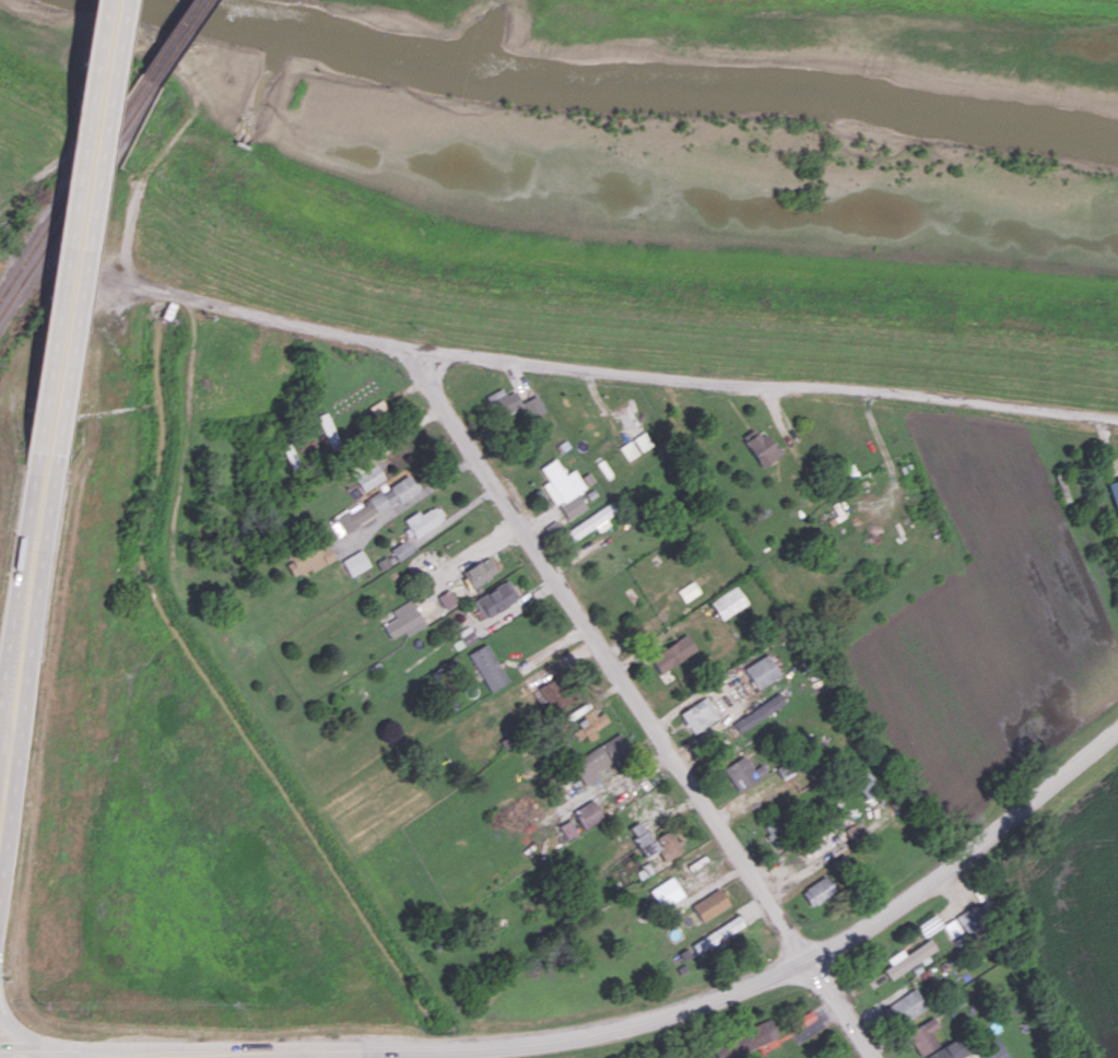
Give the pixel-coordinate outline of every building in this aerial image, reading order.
[(482,396),(498,433),(500,431),(495,419),(521,409),(513,389),(503,394),(501,388),(482,396)] [(528,418),(543,411),(536,395),(520,402),(528,418)] [(766,428),(745,440),(760,467),(781,455),(766,428)] [(652,445),(644,431),(633,438),(641,451),(652,445)] [(638,453),(630,440),(619,447),(627,460),(638,453)] [(540,467),(548,481),(542,484),(554,506),(557,504),(566,520),(587,508),(577,491),(585,487),(574,469),(564,474),(555,458),(540,467)] [(361,492),(383,478),(374,463),(363,470),(358,460),(346,467),(361,492)] [(416,489),(408,475),(359,504),(358,502),(327,520),(337,537),(416,489)] [(1117,523),(1117,478),(1108,481),(1117,523)] [(595,527),(598,531),(609,525),(605,518),(616,512),(611,503),(564,530),(570,541),(595,527)] [(413,536),(445,519),(437,505),(420,514),(419,510),(403,518),(413,536)] [(293,575),(312,562),(317,569),(335,557),(325,541),(319,545),(315,539),(283,560),(293,575)] [(397,561),(413,551),(405,539),(390,549),(397,561)] [(350,576),(369,565),(360,549),(341,560),(350,576)] [(497,573),(489,557),(462,570),(470,586),(497,573)] [(519,598),(508,579),(472,600),(484,619),(519,598)] [(678,589),(683,601),(700,593),(695,581),(678,589)] [(747,605),(737,586),(710,600),(720,618),(747,605)] [(456,601),(449,589),(437,596),(444,608),(456,601)] [(382,623),(389,638),(404,631),(406,635),(425,627),(412,599),(391,609),(395,618),(382,623)] [(457,633),(463,645),(470,642),(465,629),(457,633)] [(660,673),(696,649),(686,634),(650,658),(660,673)] [(467,654),(490,691),(508,680),(485,643),(467,654)] [(780,676),(768,654),(744,666),(756,689),(780,676)] [(786,702),(779,691),(733,723),(740,733),(786,702)] [(680,710),(691,732),(718,718),(707,697),(680,710)] [(598,736),(594,729),(608,721),(602,712),(595,716),(591,710),(576,719),(582,730),(581,731),(587,742),(598,736)] [(585,785),(598,777),(595,772),(630,750),(619,732),(570,762),(585,785)] [(737,791),(768,774),(762,764),(752,769),(744,755),(724,767),(737,791)] [(776,768),(783,778),(800,766),(793,756),(776,768)] [(879,791),(867,767),(851,775),(863,799),(879,791)] [(581,827),(602,819),(594,800),(573,808),(581,827)] [(765,825),(780,853),(794,845),(779,817),(765,825)] [(559,825),(566,839),(577,834),(570,819),(559,825)] [(664,862),(682,850),(669,829),(653,839),(641,820),(627,828),(645,857),(656,850),(664,862)] [(835,891),(825,875),(801,891),(811,907),(835,891)] [(661,909),(683,895),(671,876),(649,890),(661,909)] [(699,920),(729,906),(720,889),(691,902),(699,920)] [(937,949),(930,938),(905,955),(901,949),(887,959),(891,965),(883,970),(890,980),(937,949)] [(927,1009),(916,989),(883,1006),(893,1026),(927,1009)] [(948,1012),(964,1005),(958,992),(942,999),(948,1012)] [(938,1046),(931,1030),(939,1027),(935,1017),(906,1030),(918,1055),(938,1046)] [(717,1057),(726,1057),(778,1037),(771,1020),(711,1044),(717,1057)] [(999,1037),(981,1045),(987,1057),(1009,1057),(999,1037)]
